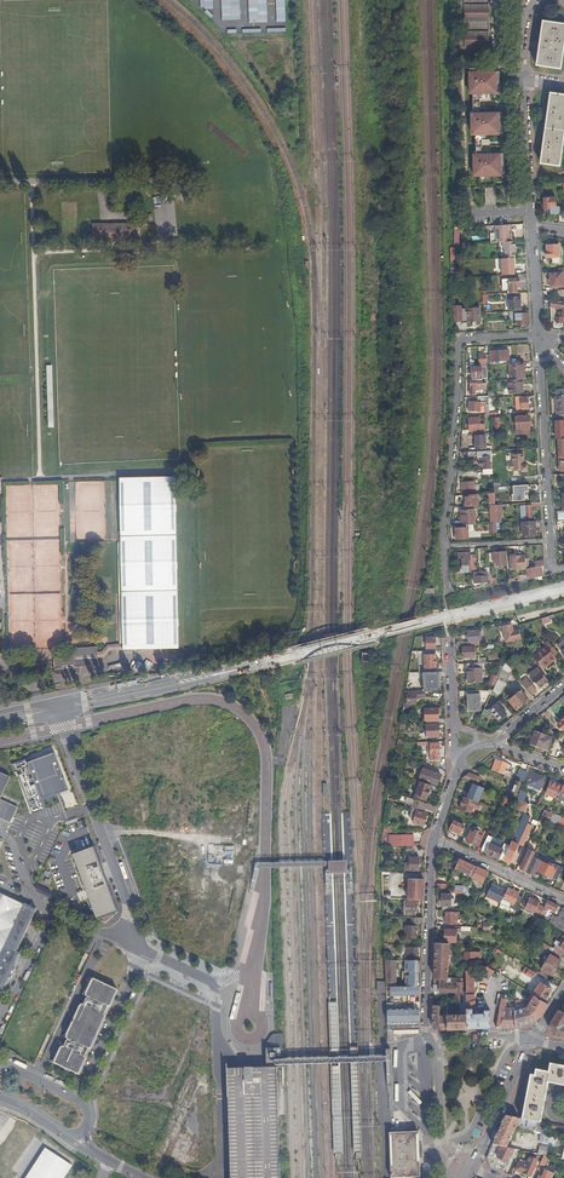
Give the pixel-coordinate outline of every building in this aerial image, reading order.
[(489,3),(465,3),(465,20),(489,20),(489,3)] [(544,26),(537,69),(561,73),(563,51),(563,29),(544,26)] [(465,47),(489,47),(489,30),(465,30),(465,47)] [(537,167),(555,171),(563,127),(563,101),(551,98),(537,167)] [(545,214),(559,212),(560,205),(556,206),(556,197),(544,198),(545,214)] [(503,242),(510,241),(509,224),(496,225),(497,242),(501,242),(503,242)] [(94,225),(94,240),(136,240),(136,225),(94,225)] [(514,258),(515,258),(515,247),(516,247),(516,241),(512,241),(510,241),(503,242),(503,248),(504,248),(505,258),(513,258),(514,258)] [(548,257),(552,257),(552,262),(561,262),(560,258),(560,257),(560,256),(559,244),(547,245),(548,257)] [(514,268),(513,258),(505,258),(502,258),(503,275),(515,275),(515,268),(514,268)] [(550,273),(551,287),(563,286),(563,273),(550,273)] [(510,293),(517,293),(517,287),(520,287),(519,279),(503,280),(503,290),(508,290),(508,294),(510,293)] [(508,294),(509,312),(510,311),(521,311),(520,293),(517,293),(510,293),(508,294)] [(563,320),(563,302),(556,300),(556,302),(550,302),(551,320),(556,320),(556,322),(562,324),(562,319),(563,320)] [(462,311),(456,311),(456,322),(481,321),(481,310),(462,311)] [(516,324),(530,324),(529,310),(521,311),(510,311),(510,319),(515,318),(516,324)] [(487,364),(500,363),(500,360),(509,360),(509,350),(490,351),(490,355),(486,355),(487,364)] [(521,379),(524,379),(523,362),(509,363),(510,380),(521,379)] [(482,375),(482,378),(486,378),(488,377),(487,366),(471,367),(472,377),(478,377),(478,375),(482,375)] [(482,378),(481,378),(481,381),(470,381),(470,394),(475,394),(475,388),(486,388),(486,378),(482,378)] [(510,380),(509,380),(509,393),(523,392),(523,386),(521,386),(521,379),(510,380)] [(481,402),(489,402),(489,397),(489,396),(479,397),(479,400),(469,401),(470,411),(481,410),(481,402)] [(561,420),(563,420),(563,396),(555,396),(556,415),(561,414),(561,420)] [(480,433),(478,415),(467,415),(468,434),(480,433)] [(530,416),(516,416),(517,434),(531,433),(530,416)] [(563,425),(563,420),(561,420),(555,420),(556,435),(562,435),(561,425),(563,425)] [(469,448),(469,452),(492,450),(492,446),(490,446),(484,446),(484,435),(474,435),(475,447),(469,448)] [(493,462),(492,450),(469,452),(466,452),(466,456),(477,456),(477,458),(483,458),(483,460),(478,460),(479,465),(483,465),(483,468),(491,468),(491,462),(493,462)] [(508,466),(509,475),(513,475),(513,476),(522,476),(522,477),(528,476),(528,464),(524,464),(524,454),(512,455),(512,464),(510,464),(508,466)] [(118,536),(118,541),(119,590),(119,643),(119,650),(150,648),(176,646),(175,589),(174,534),(173,475),(145,476),(118,477),(118,536)] [(464,494),(471,494),(470,487),(474,486),(474,482),(464,483),(464,486),(461,486),(461,492),(464,492),(464,494)] [(528,485),(513,486),(513,494),(512,494),(512,501),(525,500),(525,492),(529,492),(528,485)] [(466,507),(478,506),(476,494),(464,495),(466,507)] [(540,502),(531,503),(532,505),(521,506),(521,519),(532,518),(532,507),(541,506),(540,502)] [(462,512),(462,525),(467,525),(476,524),(475,511),(462,512)] [(535,521),(522,522),(523,536),(536,535),(535,521)] [(468,539),(467,525),(462,525),(462,528),(460,528),(457,529),(456,529),(456,535),(458,535),(458,539),(468,539)] [(8,541),(10,646),(52,645),(52,644),(62,644),(61,540),(8,541)] [(463,572),(472,571),(471,555),(470,552),(464,553),(458,553),(459,559),(462,559),(463,572)] [(489,553),(489,561),(495,561),(495,565),(506,564),(506,558),(507,558),(507,552),(489,553)] [(510,557),(511,571),(522,570),(521,556),(510,557)] [(541,567),(544,566),(544,560),(535,564),(536,568),(527,571),(530,580),(544,576),(541,567)] [(487,573),(474,573),(474,583),(488,583),(487,573)] [(507,641),(522,637),(520,628),(514,629),(512,623),(503,626),(507,641)] [(468,642),(457,642),(457,646),(481,645),(479,630),(468,631),(468,642)] [(442,651),(442,646),(436,647),(435,637),(426,638),(426,641),(424,641),(424,643),(426,643),(427,648),(435,648),(435,651),(442,651)] [(546,646),(534,656),(543,667),(555,657),(554,655),(558,652),(548,641),(545,643),(546,646)] [(99,651),(96,652),(96,658),(102,658),(108,651),(119,650),(119,643),(117,643),(106,644),(99,651)] [(79,673),(78,665),(97,664),(96,658),(96,652),(96,647),(73,648),(73,655),(54,656),(55,674),(79,673)] [(468,657),(470,657),(476,657),(475,647),(463,647),(463,658),(468,657)] [(424,661),(423,651),(412,651),(408,673),(423,672),(439,672),(443,672),(443,668),(436,668),(424,668),(424,663),(422,663),(422,661),(424,661)] [(424,668),(436,668),(435,651),(423,651),(424,661),(422,661),(422,663),(424,663),(424,668)] [(555,657),(543,667),(544,669),(557,659),(555,657)] [(499,677),(493,690),(499,697),(509,672),(512,670),(506,662),(504,667),(499,677)] [(468,669),(468,674),(468,683),(482,682),(482,669),(484,669),(484,663),(479,663),(466,663),(466,669),(468,669)] [(535,682),(540,688),(548,681),(538,668),(533,671),(536,675),(532,678),(535,682)] [(439,676),(423,677),(423,690),(424,690),(440,690),(439,676)] [(522,682),(532,695),(537,691),(527,678),(522,682)] [(423,690),(409,691),(409,692),(408,692),(408,693),(407,693),(407,695),(406,695),(407,703),(409,703),(410,703),(410,705),(415,705),(415,698),(424,697),(424,690),(423,690)] [(521,691),(510,700),(517,710),(529,700),(521,691)] [(468,695),(469,710),(481,709),(480,694),(468,695)] [(425,721),(425,724),(445,723),(445,719),(439,719),(439,713),(439,708),(423,709),(423,717),(422,717),(422,721),(425,721)] [(486,715),(483,713),(479,722),(482,723),(482,724),(493,729),(499,715),(496,714),(495,716),(492,715),(491,716),(487,714),(486,715)] [(426,737),(438,737),(438,724),(426,725),(426,737)] [(531,743),(549,750),(555,734),(549,727),(546,735),(535,731),(531,743)] [(428,742),(422,742),(422,745),(430,745),(430,754),(439,754),(439,744),(430,744),(430,743),(428,743),(428,742)] [(39,800),(66,791),(61,778),(60,778),(59,776),(60,775),(52,753),(25,763),(23,759),(9,765),(12,773),(18,771),(19,773),(15,774),(27,804),(31,814),(42,810),(39,800)] [(496,760),(492,771),(504,775),(511,778),(513,773),(510,772),(512,766),(496,760)] [(441,775),(423,769),(419,779),(438,785),(441,775)] [(520,770),(516,780),(524,782),(528,773),(520,770)] [(532,773),(528,785),(540,789),(544,778),(532,773)] [(463,778),(478,784),(481,778),(468,774),(463,778)] [(516,781),(511,795),(517,797),(522,783),(516,781)] [(426,800),(431,786),(420,782),(415,797),(426,800)] [(562,786),(551,782),(546,794),(557,798),(562,786)] [(473,784),(467,798),(475,802),(479,803),(484,789),(473,784)] [(521,791),(518,800),(520,801),(525,803),(528,794),(521,791)] [(471,812),(475,802),(467,798),(464,797),(460,808),(471,812)] [(16,806),(0,798),(0,818),(8,822),(16,806)] [(502,806),(507,808),(511,800),(506,798),(502,806)] [(437,807),(414,800),(411,809),(417,811),(423,813),(424,809),(435,812),(437,807)] [(526,813),(530,804),(525,803),(520,801),(516,810),(526,813)] [(424,826),(427,815),(423,813),(417,811),(413,823),(424,826)] [(562,817),(554,814),(551,820),(559,823),(562,817)] [(510,846),(504,860),(510,863),(529,822),(523,819),(510,846)] [(461,835),(464,826),(454,821),(450,830),(461,835)] [(487,836),(488,833),(485,831),(483,836),(478,834),(479,832),(475,830),(474,832),(471,830),(466,840),(479,846),(479,845),(483,847),(487,836)] [(390,833),(382,833),(381,843),(381,847),(406,847),(414,846),(415,846),(415,835),(391,835),(390,833)] [(493,839),(487,836),(483,847),(481,850),(500,859),(500,858),(503,860),(504,860),(510,846),(505,843),(503,848),(501,847),(501,845),(500,844),(499,846),(497,845),(497,843),(496,843),(495,845),(491,843),(493,839)] [(505,843),(493,839),(491,843),(495,845),(496,843),(497,843),(497,845),(499,846),(500,844),(501,845),(501,847),(503,848),(505,843)] [(92,846),(72,853),(96,918),(115,910),(92,846)] [(521,869),(527,871),(534,856),(536,852),(530,849),(521,869)] [(534,856),(527,871),(535,875),(537,870),(542,860),(534,856)] [(408,869),(408,870),(419,871),(419,858),(410,858),(409,869),(408,869)] [(346,859),(328,860),(328,873),(347,873),(346,859)] [(464,871),(471,874),(475,866),(461,859),(456,869),(463,872),(464,871)] [(542,860),(537,870),(557,880),(563,868),(555,864),(554,865),(552,863),(551,865),(542,860)] [(488,872),(475,866),(471,874),(470,876),(481,881),(480,884),(482,884),(488,872)] [(407,900),(423,900),(424,879),(408,879),(407,900)] [(487,896),(501,904),(507,892),(501,889),(500,890),(498,889),(499,888),(492,885),(487,896)] [(514,914),(522,897),(518,895),(519,893),(509,888),(507,892),(501,904),(499,907),(509,912),(509,910),(511,911),(510,913),(514,914)] [(450,905),(451,898),(451,894),(442,893),(442,905),(442,910),(450,910),(450,905)] [(9,978),(7,976),(9,972),(12,973),(19,954),(15,953),(35,909),(22,904),(21,907),(0,897),(0,993),(9,978)] [(533,920),(537,923),(540,917),(544,910),(538,907),(540,905),(538,904),(539,902),(531,898),(529,902),(526,908),(526,909),(536,914),(533,920)] [(410,915),(410,912),(416,912),(417,901),(404,901),(404,914),(410,915)] [(540,917),(542,919),(548,908),(556,912),(559,905),(548,901),(544,910),(540,917)] [(563,908),(558,917),(554,915),(550,923),(563,930),(563,908)] [(456,924),(456,915),(459,915),(459,913),(445,912),(445,924),(456,924)] [(415,938),(416,927),(405,926),(405,931),(407,932),(407,938),(415,938)] [(444,929),(444,941),(456,942),(456,930),(444,929)] [(563,949),(563,937),(560,942),(556,940),(554,943),(555,944),(563,949)] [(435,943),(434,978),(447,978),(448,967),(448,955),(449,943),(435,943)] [(551,954),(546,962),(556,968),(561,960),(560,960),(563,955),(552,948),(543,943),(541,946),(553,953),(552,954),(551,954)] [(555,944),(552,948),(563,955),(563,949),(555,944)] [(418,949),(407,948),(406,959),(418,960),(418,949)] [(480,959),(480,953),(465,952),(464,963),(469,963),(469,959),(480,959)] [(392,987),(395,987),(395,961),(385,961),(386,987),(392,987)] [(395,961),(395,987),(397,987),(397,988),(405,988),(405,972),(418,972),(418,962),(395,961)] [(541,969),(551,975),(556,968),(546,962),(541,969)] [(487,966),(482,975),(489,979),(494,970),(487,966)] [(552,976),(551,975),(541,969),(539,968),(535,973),(548,981),(552,976)] [(535,973),(529,969),(526,974),(532,978),(535,973)] [(475,1010),(475,972),(466,970),(466,992),(467,1028),(478,1028),(490,1027),(489,1010),(484,1010),(484,1013),(472,1013),(472,1010),(475,1010)] [(405,972),(405,988),(411,988),(411,985),(416,985),(416,982),(417,982),(418,972),(405,972)] [(80,995),(81,996),(89,979),(88,978),(80,995)] [(447,1029),(467,1028),(466,992),(464,992),(464,979),(447,978),(434,978),(433,991),(454,992),(454,1001),(456,1001),(456,1003),(459,1003),(459,1012),(460,1011),(460,1013),(450,1013),(450,1004),(445,1004),(446,1010),(447,1029)] [(85,997),(83,1001),(104,1011),(105,1007),(107,1008),(115,991),(89,979),(81,996),(85,997)] [(533,995),(544,1002),(552,989),(540,982),(533,994),(533,995)] [(518,985),(516,990),(524,995),(527,991),(518,985)] [(419,1003),(420,988),(411,988),(405,988),(397,988),(397,995),(412,996),(412,1003),(419,1003)] [(136,994),(132,992),(127,1004),(131,1005),(136,994)] [(529,1002),(516,993),(515,1006),(518,1006),(519,999),(527,1005),(529,1002)] [(514,1010),(514,1026),(517,1026),(530,1022),(534,1020),(541,1014),(548,1004),(544,1002),(533,995),(529,1002),(527,1005),(526,1007),(515,1010),(514,1010)] [(500,1006),(496,1027),(500,1027),(504,1010),(504,1008),(506,1000),(506,999),(498,997),(496,1005),(500,1006)] [(88,1050),(103,1016),(101,1016),(104,1011),(83,1001),(81,1006),(77,1004),(62,1038),(65,1039),(61,1048),(57,1046),(49,1063),(76,1075),(84,1059),(82,1058),(86,1049),(88,1050)] [(338,1002),(329,1002),(333,1153),(335,1153),(340,1153),(342,1153),(338,1002)] [(60,1037),(62,1038),(77,1004),(76,1004),(60,1037)] [(435,1005),(433,1005),(432,1026),(436,1029),(447,1029),(446,1010),(443,1010),(443,1013),(441,1013),(441,1015),(439,1015),(439,1005),(435,1005)] [(394,1030),(417,1029),(419,1010),(393,1009),(387,1009),(387,1023),(389,1023),(389,1030),(394,1030)] [(558,1009),(549,1025),(553,1035),(563,1037),(563,1012),(558,1009)] [(508,1026),(514,1026),(514,1010),(504,1010),(500,1027),(508,1026)] [(358,1047),(349,1047),(353,1145),(354,1153),(355,1153),(361,1153),(362,1153),(358,1047)] [(547,1082),(563,1086),(563,1068),(558,1067),(559,1066),(552,1065),(552,1066),(551,1065),(548,1076),(547,1082)] [(228,1068),(229,1096),(231,1177),(281,1177),(279,1067),(235,1068),(228,1068)] [(547,1082),(548,1076),(538,1074),(538,1077),(536,1077),(532,1076),(523,1119),(539,1123),(540,1121),(541,1121),(542,1115),(541,1115),(542,1108),(544,1108),(545,1102),(543,1102),(545,1094),(546,1094),(547,1089),(546,1088),(547,1082)] [(515,1129),(516,1127),(518,1123),(521,1124),(521,1126),(528,1128),(528,1130),(546,1133),(548,1124),(539,1123),(523,1119),(506,1116),(503,1122),(509,1125),(509,1126),(515,1129)] [(503,1122),(499,1131),(492,1145),(500,1147),(502,1147),(506,1148),(508,1144),(516,1145),(517,1141),(522,1142),(525,1129),(516,1127),(515,1129),(509,1126),(509,1125),(503,1122)] [(418,1132),(404,1132),(389,1133),(390,1177),(406,1177),(420,1177),(419,1148),(418,1132)] [(540,1134),(539,1141),(545,1142),(548,1135),(540,1134)] [(492,1145),(489,1151),(497,1154),(500,1147),(492,1145)] [(539,1146),(538,1154),(544,1155),(549,1156),(554,1157),(554,1153),(549,1152),(550,1148),(539,1146)] [(502,1147),(499,1155),(498,1158),(508,1163),(514,1149),(506,1148),(502,1147)] [(74,1165),(45,1148),(28,1177),(66,1177),(74,1165)] [(489,1151),(487,1157),(490,1167),(504,1173),(508,1163),(498,1158),(499,1155),(497,1154),(489,1151)] [(544,1155),(540,1164),(545,1166),(549,1156),(544,1155)] [(517,1170),(530,1175),(531,1176),(538,1160),(530,1157),(527,1165),(519,1162),(516,1170),(517,1170)]
